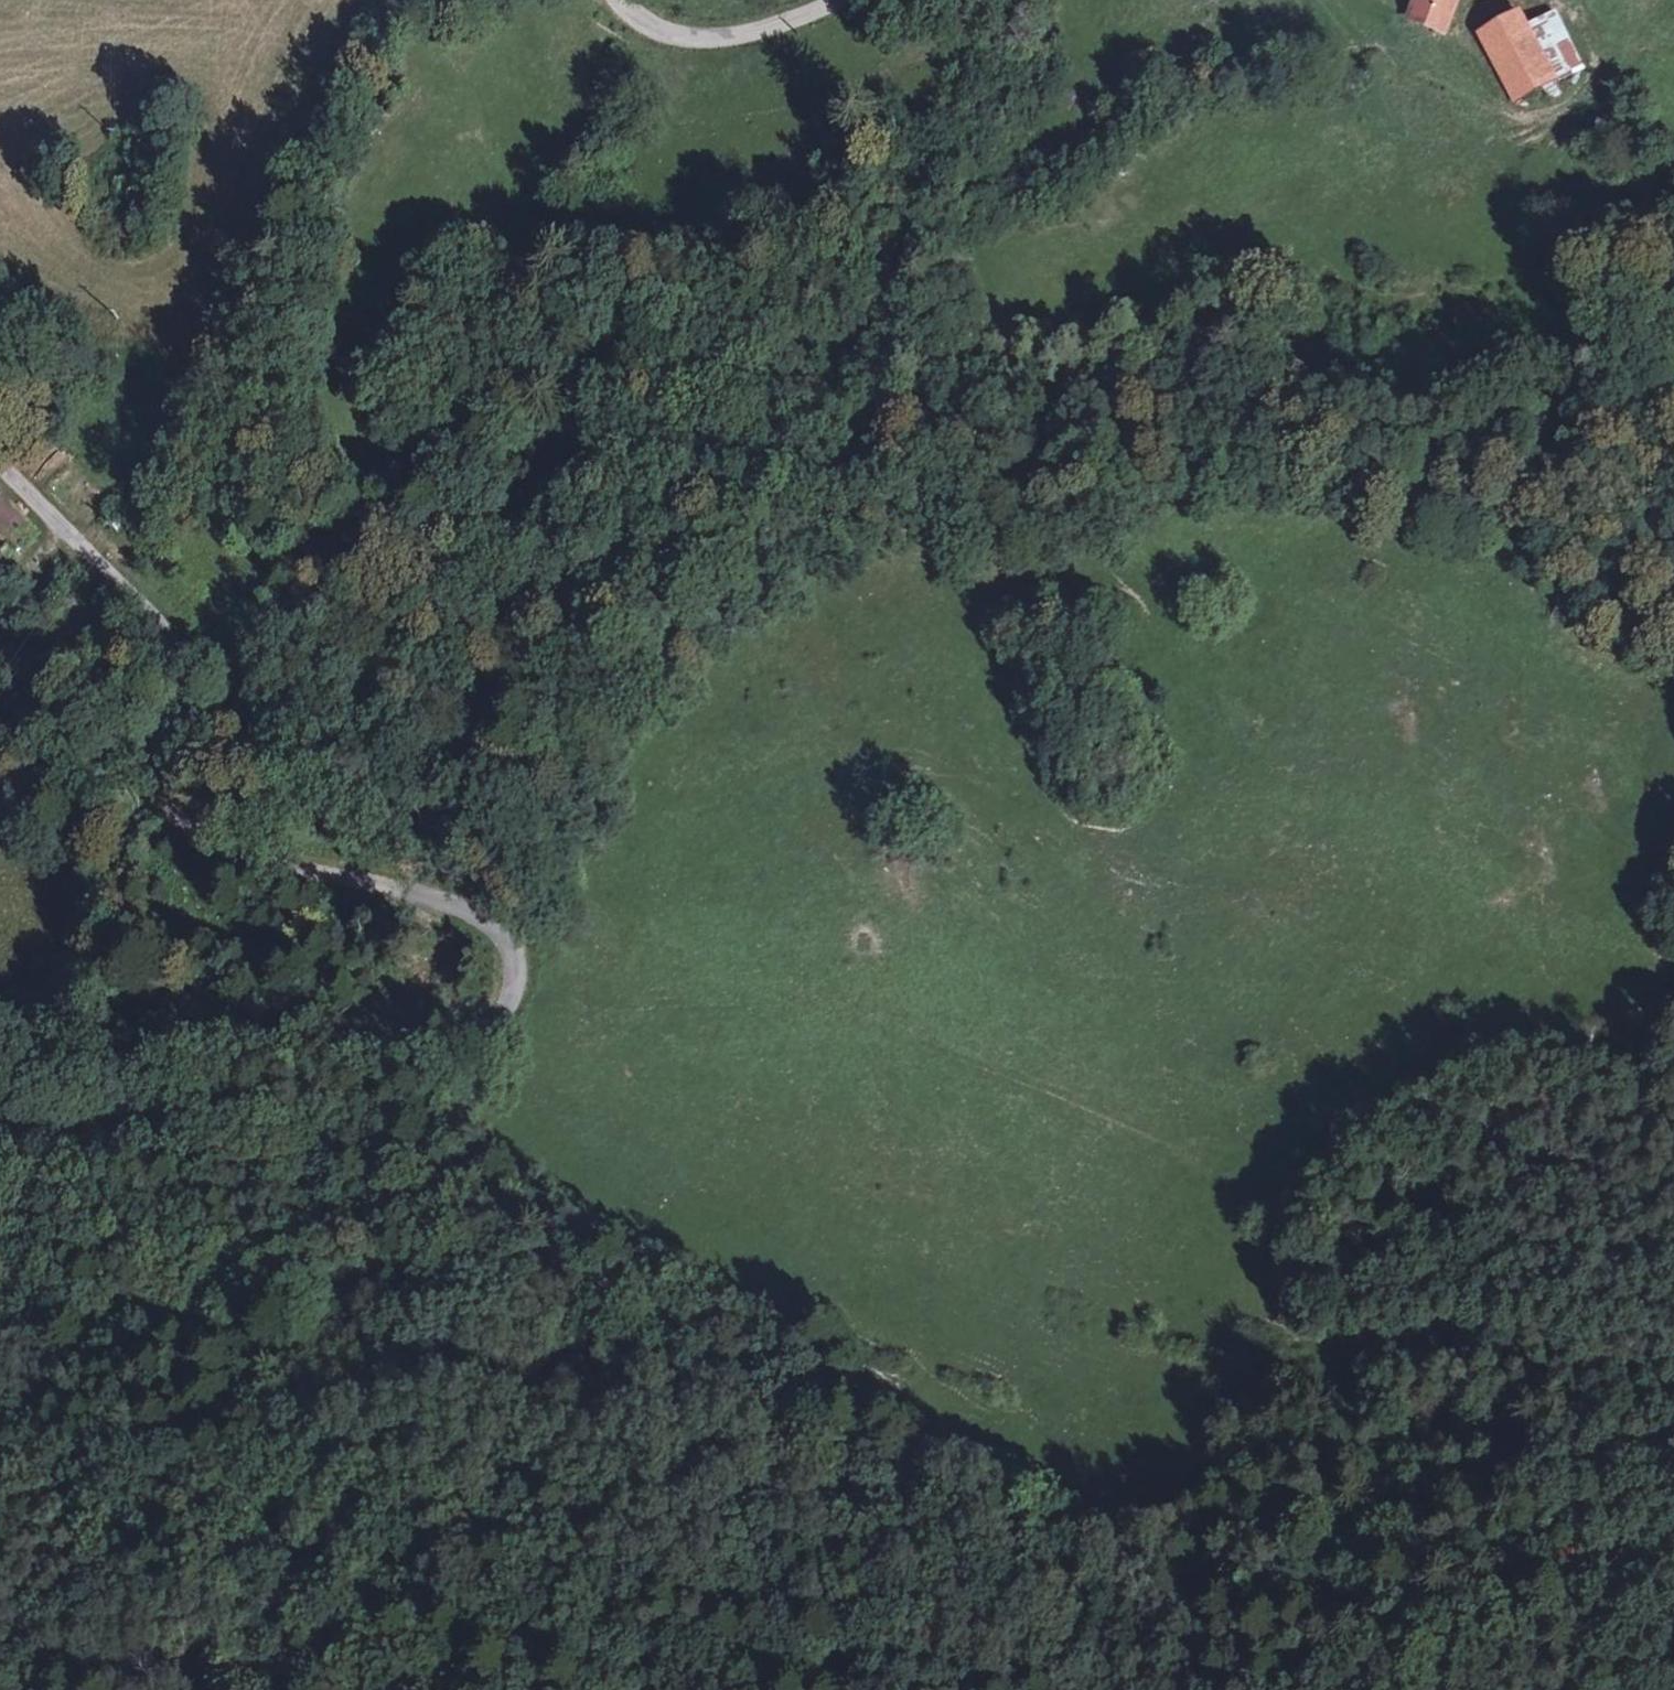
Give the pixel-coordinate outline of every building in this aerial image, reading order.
[(1406,18),(1440,31),(1452,0),(1413,0),(1406,18)] [(1547,85),(1517,14),(1481,35),(1509,106),(1547,85)] [(1,546),(26,524),(8,508),(11,503),(0,491),(0,547),(1,546)] [(0,547),(0,563),(9,554),(1,546),(0,547)]
